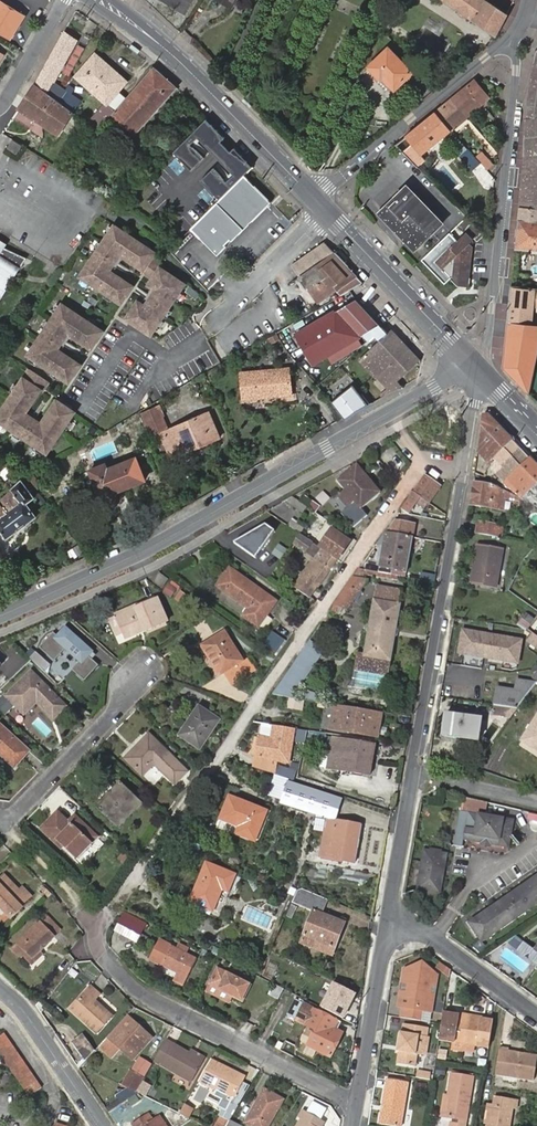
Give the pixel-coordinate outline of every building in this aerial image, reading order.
[(508,14),(489,1),(489,0),(446,0),(497,36),(508,14)] [(24,16),(0,1),(0,32),(10,38),(24,16)] [(77,40),(65,32),(36,84),(59,101),(66,91),(55,83),(77,40)] [(382,80),(384,77),(395,89),(412,73),(390,49),(370,68),(382,80)] [(112,114),(127,97),(119,90),(124,85),(105,67),(108,64),(96,54),(76,76),(105,101),(87,122),(98,131),(105,123),(112,114)] [(536,209),(536,55),(528,106),(526,159),(521,207),(536,209)] [(105,67),(124,85),(127,81),(108,64),(105,67)] [(169,79),(152,66),(127,97),(112,114),(135,134),(178,88),(169,79)] [(474,79),(397,144),(414,162),(491,99),(474,79)] [(36,84),(20,109),(58,134),(73,112),(59,101),(36,84)] [(174,154),(192,171),(204,159),(191,146),(198,139),(217,157),(234,175),(227,182),(214,169),(201,181),(220,200),(244,176),(254,167),(236,148),(232,152),(227,147),(222,142),(225,138),(208,121),(174,154)] [(109,127),(105,123),(98,131),(89,141),(100,151),(107,144),(100,137),(109,127)] [(23,144),(15,138),(9,147),(17,152),(23,144)] [(483,150),(476,156),(468,148),(460,156),(473,170),(482,162),(488,169),(494,164),(483,150)] [(271,203),(244,176),(220,200),(191,230),(217,256),(227,246),(224,244),(229,240),(231,242),(271,203)] [(419,245),(443,221),(408,185),(397,196),(400,199),(395,205),(392,202),(384,209),(385,211),(390,214),(393,215),(397,215),(401,214),(406,232),(419,245)] [(521,207),(517,249),(536,251),(536,209),(521,207)] [(157,253),(116,226),(81,276),(123,304),(134,287),(117,274),(114,279),(108,275),(125,250),(131,254),(128,259),(155,278),(150,285),(153,287),(156,289),(145,305),(142,303),(139,300),(127,317),(151,335),(186,284),(163,268),(165,265),(154,257),(157,253)] [(465,232),(462,235),(452,275),(458,281),(468,274),(471,244),(468,241),(471,238),(465,232)] [(452,275),(462,235),(437,258),(443,265),(446,263),(449,267),(450,272),(452,275)] [(125,250),(108,275),(114,279),(117,274),(114,273),(125,257),(128,259),(131,254),(125,250)] [(17,272),(13,269),(16,266),(19,268),(26,258),(21,258),(11,256),(4,253),(0,251),(0,295),(17,272)] [(342,296),(364,283),(334,252),(299,277),(320,303),(338,291),(342,296)] [(320,303),(299,277),(295,279),(316,306),(320,303)] [(529,394),(536,356),(536,326),(531,325),(534,305),(536,306),(536,288),(512,285),(507,344),(504,368),(529,394)] [(156,289),(153,287),(142,303),(145,305),(156,289)] [(374,335),(384,327),(357,299),(298,334),(315,363),(363,335),(369,340),(374,335)] [(103,332),(63,303),(28,354),(69,382),(81,365),(64,354),(61,358),(54,353),(71,329),(78,333),(75,338),(92,350),(103,332)] [(399,378),(419,358),(393,330),(389,333),(384,327),(374,335),(380,341),(361,360),(377,377),(380,374),(393,388),(400,385),(401,385),(403,383),(399,378)] [(78,333),(71,329),(54,353),(61,358),(64,354),(62,352),(73,337),(75,338),(78,333)] [(0,410),(0,422),(46,454),(74,413),(57,401),(45,418),(49,421),(45,427),(19,409),(24,403),(29,407),(41,390),(47,381),(29,369),(0,410)] [(241,376),(244,400),(293,395),(290,371),(241,376)] [(353,384),(332,403),(346,418),(371,404),(353,384)] [(24,403),(19,409),(45,427),(49,421),(45,418),(44,420),(28,409),(29,407),(24,403)] [(167,427),(158,408),(143,415),(153,434),(167,427)] [(168,432),(176,451),(199,440),(202,445),(220,437),(209,413),(168,432)] [(493,461),(514,440),(490,415),(483,415),(478,451),(487,461),(490,458),(493,461)] [(178,456),(176,451),(168,432),(162,434),(173,459),(178,456)] [(199,440),(176,451),(178,456),(202,445),(199,440)] [(530,458),(514,440),(493,461),(494,461),(499,468),(497,470),(500,473),(498,475),(504,481),(511,475),(530,458)] [(146,479),(137,458),(108,469),(106,464),(92,470),(106,504),(120,498),(117,491),(146,479)] [(530,458),(511,475),(513,477),(504,487),(520,497),(536,483),(536,465),(530,458)] [(354,515),(381,492),(358,464),(337,481),(345,490),(338,496),(354,515)] [(428,504),(441,485),(427,475),(403,509),(410,514),(418,504),(421,499),(428,504)] [(0,500),(0,526),(8,537),(37,516),(28,503),(36,497),(23,480),(0,500)] [(474,482),(470,506),(489,509),(492,495),(504,497),(515,502),(518,497),(493,484),(474,482)] [(520,497),(526,500),(536,488),(536,489),(536,483),(520,497)] [(536,488),(526,500),(529,502),(536,507),(536,489),(536,488)] [(305,495),(300,501),(316,512),(320,506),(305,495)] [(492,495),(489,509),(502,511),(504,497),(492,495)] [(421,499),(418,504),(425,509),(428,504),(421,499)] [(315,528),(327,532),(330,523),(317,519),(315,528)] [(381,567),(407,572),(416,524),(395,520),(377,546),(384,548),(381,567)] [(479,524),(477,534),(498,538),(500,528),(479,524)] [(267,525),(235,542),(256,558),(276,531),(267,525)] [(320,549),(337,561),(351,541),(333,528),(320,549)] [(320,549),(300,535),(294,544),(313,558),(294,586),(310,597),(318,586),(320,587),(337,561),(320,549)] [(280,544),(273,554),(282,561),(290,550),(280,544)] [(478,545),(476,557),(480,557),(477,574),(473,574),(472,583),(497,587),(502,549),(478,545)] [(80,546),(71,550),(74,558),(83,555),(80,546)] [(260,626),(278,601),(232,569),(219,587),(250,609),(245,616),(260,626)] [(170,579),(160,573),(154,582),(163,588),(170,579)] [(348,588),(361,592),(370,580),(355,577),(348,588)] [(170,582),(165,589),(173,594),(178,587),(170,582)] [(377,586),(375,600),(384,601),(386,587),(377,586)] [(384,601),(375,600),(364,657),(389,661),(400,605),(398,604),(401,590),(386,587),(384,601)] [(348,610),(361,592),(348,588),(335,606),(348,610)] [(115,616),(123,635),(145,626),(147,631),(167,623),(157,599),(115,616)] [(529,631),(536,620),(527,613),(519,624),(529,631)] [(116,637),(123,635),(115,616),(108,619),(116,637)] [(54,634),(41,649),(55,662),(67,649),(82,662),(74,671),(86,682),(100,667),(89,657),(93,653),(67,629),(59,638),(54,634)] [(464,630),(460,653),(519,664),(523,641),(464,630)] [(225,674),(245,661),(225,631),(201,646),(221,676),(225,674)] [(278,652),(287,640),(276,632),(267,644),(278,652)] [(534,634),(528,642),(536,648),(536,636),(534,634)] [(325,651),(311,641),(304,651),(323,655),(325,651)] [(293,698),(323,655),(304,651),(273,695),(293,698)] [(389,661),(364,657),(358,656),(357,660),(388,666),(389,661)] [(249,659),(245,661),(225,674),(232,684),(256,670),(249,659)] [(386,678),(388,666),(357,660),(355,673),(386,678)] [(65,705),(32,673),(7,697),(24,714),(37,702),(53,718),(65,705)] [(386,678),(355,673),(352,689),(384,694),(386,678)] [(517,711),(536,685),(536,683),(519,681),(517,691),(497,688),(494,707),(517,711)] [(319,702),(320,693),(307,692),(306,700),(319,702)] [(382,713),(336,705),(332,729),(378,737),(382,713)] [(493,714),(513,717),(517,711),(494,707),(493,714)] [(181,736),(200,748),(219,720),(200,708),(181,736)] [(519,742),(536,753),(536,714),(519,742)] [(479,740),(482,719),(448,715),(446,737),(479,740)] [(15,768),(30,751),(0,724),(0,755),(15,768)] [(294,729),(275,726),(272,739),(259,737),(255,757),(288,763),(294,729)] [(175,784),(187,772),(149,735),(126,759),(143,776),(155,764),(175,784)] [(376,744),(333,736),(333,739),(325,738),(322,754),(330,755),(329,768),(371,775),(376,744)] [(288,781),(280,803),(328,819),(322,857),(355,864),(362,825),(336,819),(343,799),(288,781)] [(121,784),(115,791),(117,793),(101,810),(119,828),(142,805),(121,784)] [(117,793),(115,791),(98,807),(101,810),(117,793)] [(230,797),(222,820),(240,827),(237,835),(256,841),(268,812),(230,797)] [(457,831),(464,832),(468,811),(460,810),(457,831)] [(468,811),(464,832),(469,834),(469,839),(475,841),(506,845),(511,818),(468,811)] [(97,838),(75,817),(69,823),(58,813),(42,830),(61,849),(64,846),(77,858),(97,838)] [(240,827),(222,820),(219,828),(237,835),(240,827)] [(464,832),(457,831),(455,845),(463,846),(463,839),(464,832)] [(469,839),(469,834),(464,832),(463,839),(475,841),(469,839)] [(420,867),(442,871),(445,853),(423,848),(420,867)] [(119,859),(126,865),(131,858),(124,852),(119,859)] [(223,890),(229,893),(236,876),(207,864),(193,903),(214,911),(223,890)] [(441,875),(442,871),(420,867),(419,871),(441,875)] [(438,893),(441,875),(419,871),(416,889),(438,893)] [(17,890),(2,874),(0,876),(0,906),(10,917),(20,908),(18,906),(28,897),(21,889),(19,892),(17,890)] [(486,942),(536,905),(536,875),(471,922),(486,942)] [(329,902),(299,888),(293,903),(313,911),(304,937),(335,949),(346,922),(324,914),(329,902)] [(126,912),(116,932),(137,942),(146,923),(126,912)] [(33,956),(40,949),(59,931),(44,915),(10,949),(20,958),(25,953),(28,950),(33,956)] [(526,938),(519,948),(536,961),(536,946),(526,938)] [(163,966),(172,946),(162,941),(153,960),(163,966)] [(175,980),(185,985),(197,959),(172,946),(163,966),(179,974),(175,980)] [(43,952),(40,949),(33,956),(28,950),(25,953),(33,961),(43,952)] [(424,962),(406,968),(404,982),(413,983),(412,991),(414,991),(412,1008),(402,1010),(401,1018),(421,1021),(423,1010),(432,1011),(435,997),(432,992),(432,985),(437,981),(438,974),(424,962)] [(437,971),(451,976),(454,969),(440,963),(437,971)] [(211,985),(233,996),(243,1000),(250,984),(219,969),(211,985)] [(357,994),(333,981),(320,1006),(344,1019),(357,994)] [(279,1000),(284,989),(274,983),(268,994),(279,1000)] [(89,996),(94,990),(89,985),(69,1009),(95,1030),(109,1014),(93,999),(89,996)] [(230,1002),(233,996),(211,985),(208,992),(230,1002)] [(98,993),(94,990),(89,996),(93,999),(98,993)] [(403,990),(400,1006),(412,1008),(414,991),(412,991),(403,990)] [(296,1019),(304,1003),(297,1000),(289,1015),(296,1019)] [(304,1003),(296,1019),(316,1030),(309,1045),(330,1056),(342,1034),(337,1032),(331,1029),(335,1021),(314,1010),(304,1003)] [(469,1020),(444,1016),(443,1025),(440,1041),(454,1043),(465,1045),(490,1048),(494,1023),(482,1022),(469,1020)] [(108,1038),(120,1049),(132,1060),(150,1042),(134,1028),(137,1025),(128,1017),(108,1038)] [(341,1024),(335,1021),(331,1029),(337,1032),(341,1024)] [(400,1033),(398,1048),(400,1048),(399,1053),(398,1065),(416,1067),(418,1055),(427,1057),(430,1039),(427,1038),(428,1028),(405,1024),(403,1033),(400,1033)] [(134,1028),(150,1042),(152,1040),(137,1025),(134,1028)] [(4,1037),(0,1039),(0,1055),(30,1097),(41,1088),(4,1037)] [(84,1037),(75,1043),(87,1061),(95,1052),(84,1037)] [(108,1038),(99,1048),(111,1059),(120,1049),(108,1038)] [(166,1041),(153,1062),(189,1083),(202,1064),(189,1055),(166,1041)] [(464,1054),(465,1045),(454,1043),(452,1052),(464,1054)] [(500,1048),(496,1074),(505,1076),(517,1077),(535,1080),(536,1069),(536,1055),(510,1052),(510,1049),(500,1048)] [(189,1055),(202,1064),(204,1059),(191,1051),(189,1055)] [(211,1060),(198,1081),(215,1092),(218,1088),(232,1096),(242,1080),(211,1060)] [(130,1070),(121,1084),(133,1090),(141,1077),(130,1070)] [(417,1072),(416,1078),(426,1080),(427,1073),(417,1072)] [(426,1080),(434,1081),(435,1074),(427,1073),(426,1080)] [(474,1078),(453,1075),(450,1096),(453,1096),(450,1119),(458,1120),(458,1124),(454,1124),(453,1125),(467,1125),(474,1078)] [(144,1079),(137,1091),(146,1096),(153,1084),(144,1079)] [(382,1125),(384,1125),(403,1125),(410,1084),(389,1081),(382,1125)] [(218,1088),(215,1092),(212,1096),(218,1100),(226,1105),(232,1096),(218,1088)] [(265,1088),(244,1121),(252,1125),(267,1125),(284,1099),(265,1088)] [(118,1093),(121,1101),(130,1097),(126,1089),(118,1093)] [(489,1125),(511,1125),(513,1110),(517,1110),(518,1100),(497,1097),(496,1106),(492,1106),(489,1125)] [(226,1105),(218,1100),(214,1107),(222,1112),(226,1105)] [(183,1106),(178,1113),(186,1117),(190,1109),(183,1106)] [(304,1111),(299,1118),(302,1120),(299,1125),(323,1125),(325,1123),(304,1111)] [(159,1115),(153,1119),(149,1113),(133,1124),(134,1125),(167,1125),(159,1115)] [(215,1125),(226,1125),(228,1123),(220,1117),(215,1125)]
